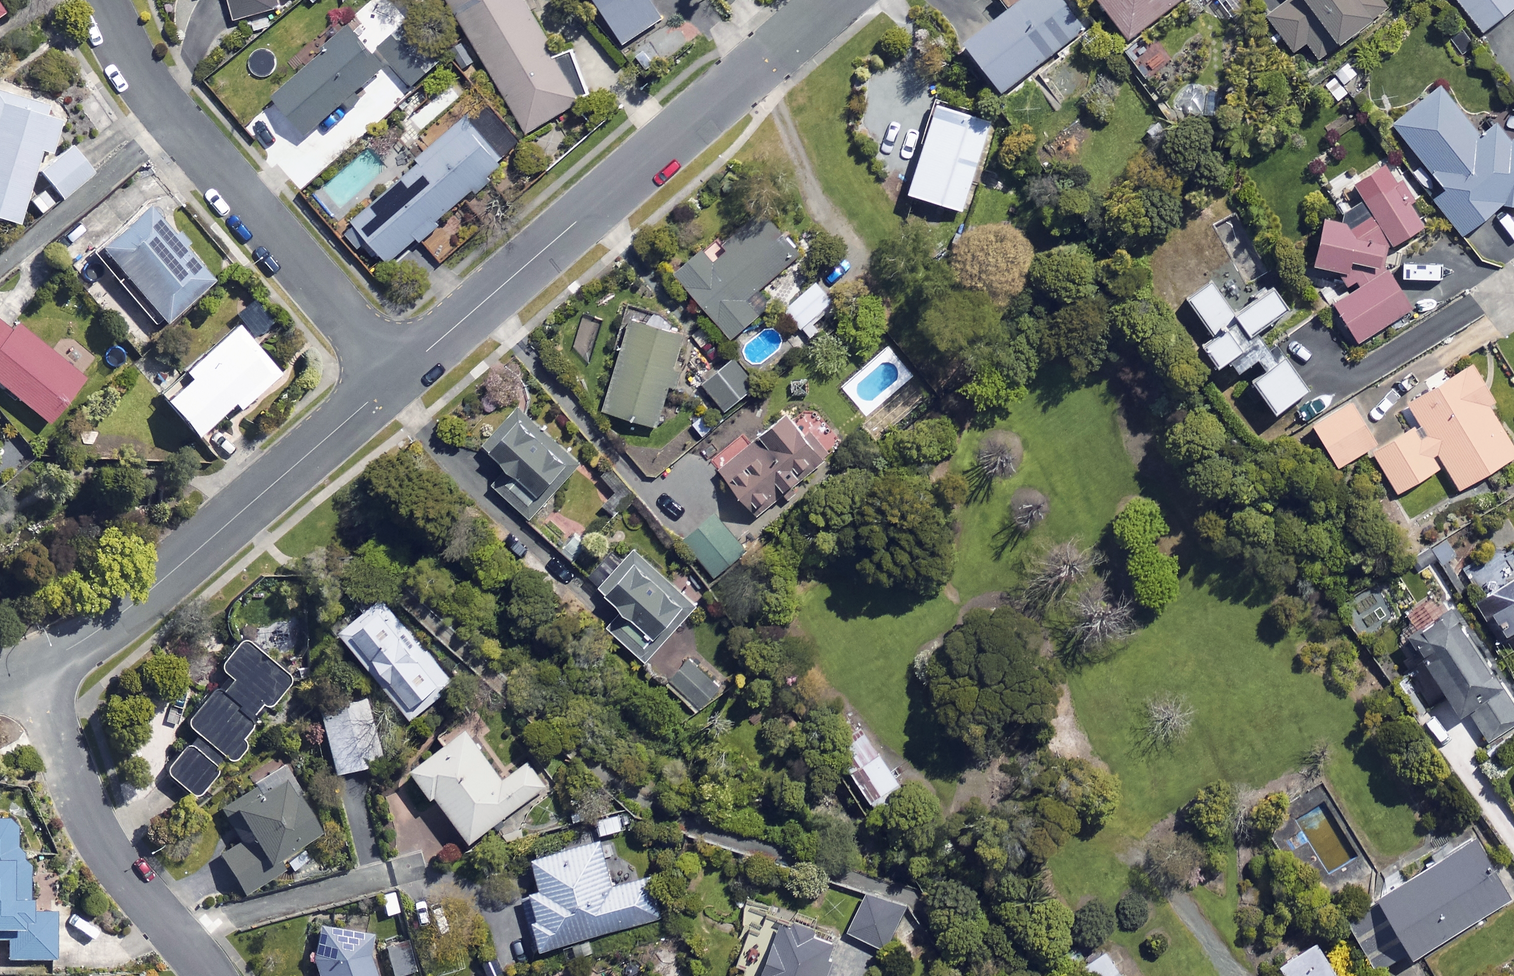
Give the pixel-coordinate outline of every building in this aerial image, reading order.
[(233,19),(277,6),(275,0),(227,0),(233,19)] [(525,130),(585,96),(568,46),(550,52),(519,0),(447,0),(525,130)] [(620,41),(659,16),(649,0),(593,0),(620,41)] [(1062,0),(1009,0),(959,37),(998,89),(1082,27),(1062,0)] [(1124,37),(1174,0),(1097,0),(1124,37)] [(1263,12),(1291,50),(1304,41),(1315,57),(1384,6),(1379,0),(1280,0),(1263,12)] [(1480,30),(1513,1),(1513,0),(1455,0),(1480,30)] [(406,23),(376,48),(410,89),(440,63),(406,23)] [(381,64),(346,25),(269,93),(303,132),(381,64)] [(1512,208),(1513,206),(1513,135),(1508,140),(1493,120),(1476,133),(1438,85),(1391,122),(1441,187),(1431,195),(1459,231),(1503,196),(1512,208)] [(59,119),(37,112),(41,99),(0,86),(0,216),(15,221),(33,165),(58,196),(90,170),(56,128),(59,119)] [(989,118),(934,100),(905,190),(960,208),(989,118)] [(503,155),(464,113),(348,218),(388,261),(503,155)] [(1419,223),(1359,128),(1330,146),(1362,199),(1334,217),(1318,213),(1309,259),(1335,269),(1348,289),(1330,301),(1354,339),(1408,305),(1374,251),(1419,223)] [(210,276),(143,199),(93,242),(159,319),(210,276)] [(797,250),(760,207),(707,254),(700,246),(672,271),(728,335),(757,310),(744,297),(797,250)] [(1282,354),(1273,361),(1250,327),(1282,305),(1268,284),(1229,310),(1208,279),(1185,295),(1209,330),(1197,338),(1212,360),(1224,352),(1234,367),(1253,354),(1262,368),(1249,377),(1272,409),(1304,386),(1282,354)] [(829,322),(815,306),(828,295),(815,281),(786,307),(812,337),(829,322)] [(681,331),(626,316),(601,408),(656,423),(681,331)] [(275,369),(234,320),(179,367),(184,373),(158,395),(188,430),(228,396),(234,404),(275,369)] [(44,419),(80,374),(14,321),(8,328),(0,322),(0,384),(44,419)] [(732,358),(701,384),(720,408),(752,382),(732,358)] [(1467,363),(1404,398),(1417,421),(1370,447),(1393,490),(1442,463),(1455,486),(1513,453),(1513,448),(1467,363)] [(1374,439),(1349,398),(1309,422),(1334,463),(1374,439)] [(821,459),(778,407),(752,428),(757,434),(717,467),(755,513),(821,459)] [(574,464),(512,411),(482,445),(509,468),(493,486),(529,517),(574,464)] [(745,549),(714,512),(682,539),(713,576),(745,549)] [(1503,543),(1465,568),(1439,531),(1408,552),(1419,568),(1432,559),(1458,596),(1467,589),(1497,635),(1513,624),(1513,560),(1503,543)] [(630,548),(596,583),(648,633),(682,597),(630,548)] [(447,675),(378,594),(338,628),(368,663),(372,660),(411,706),(447,675)] [(1449,606),(1405,633),(1453,709),(1462,703),(1485,740),(1513,722),(1513,710),(1449,606)] [(282,620),(259,630),(267,650),(290,640),(282,620)] [(705,641),(685,622),(647,662),(680,693),(706,665),(693,653),(705,641)] [(215,659),(229,672),(219,684),(214,679),(176,722),(225,765),(246,741),(238,734),(254,716),(246,709),(257,696),(265,703),(290,675),(239,631),(215,659)] [(339,700),(315,706),(331,771),(354,766),(339,700)] [(499,778),(463,725),(408,762),(428,791),(433,788),(467,837),(545,783),(528,758),(499,778)] [(900,783),(861,730),(834,750),(873,803),(900,783)] [(216,766),(184,737),(159,765),(191,794),(216,766)] [(312,827),(278,769),(216,806),(234,837),(214,849),(239,890),(279,867),(270,852),(312,827)] [(1343,846),(1324,804),(1278,825),(1297,868),(1343,846)] [(0,814),(0,934),(4,933),(5,956),(52,953),(49,906),(26,908),(21,840),(15,841),(13,814),(0,814)] [(1506,898),(1472,836),(1336,911),(1371,973),(1506,898)] [(611,883),(599,838),(530,855),(538,884),(523,888),(537,946),(659,915),(649,874),(611,883)] [(904,907),(867,890),(848,931),(885,949),(904,907)] [(777,915),(756,975),(817,975),(832,934),(777,915)] [(316,918),(304,949),(312,975),(372,975),(361,937),(362,926),(316,918)] [(1314,937),(1275,961),(1285,975),(1338,975),(1314,937)]
